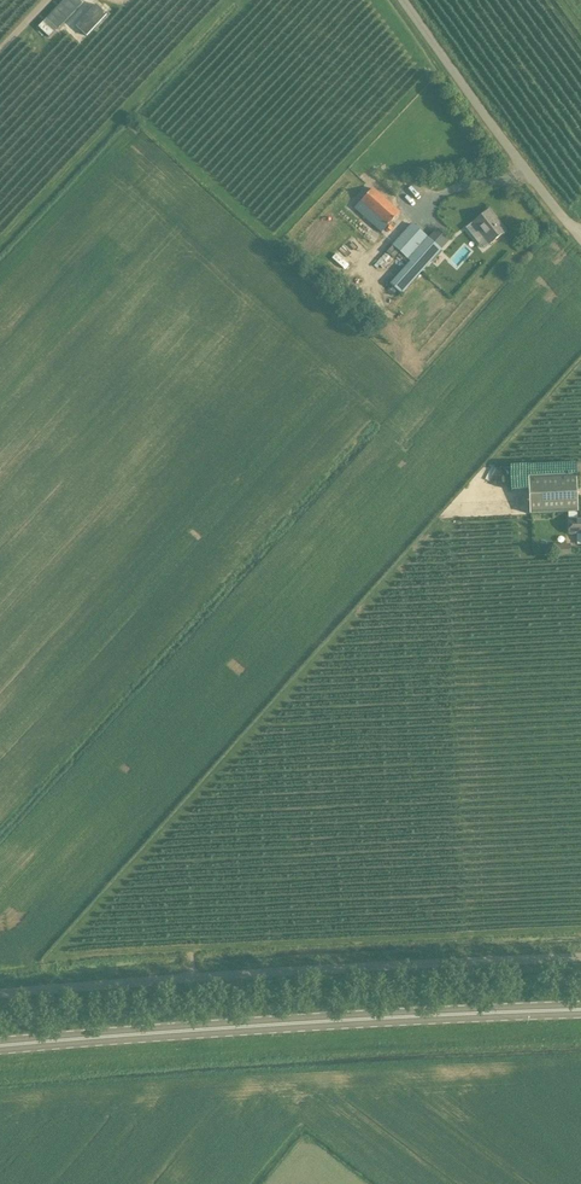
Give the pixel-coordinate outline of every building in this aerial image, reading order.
[(81,4),(77,0),(65,0),(38,28),(48,38),(81,4)] [(70,31),(80,42),(111,13),(100,2),(70,31)] [(360,202),(353,209),(372,224),(381,234),(387,226),(400,212),(372,188),(365,196),(362,192),(357,198),(361,201),(360,202)] [(506,231),(489,210),(473,223),(490,244),(506,231)] [(440,250),(412,224),(392,246),(411,263),(390,286),(401,295),(440,250)] [(529,514),(577,512),(576,476),(527,478),(529,514)] [(577,519),(568,520),(568,535),(580,534),(580,519),(577,519)] [(571,553),(571,545),(557,545),(558,553),(571,553)]
